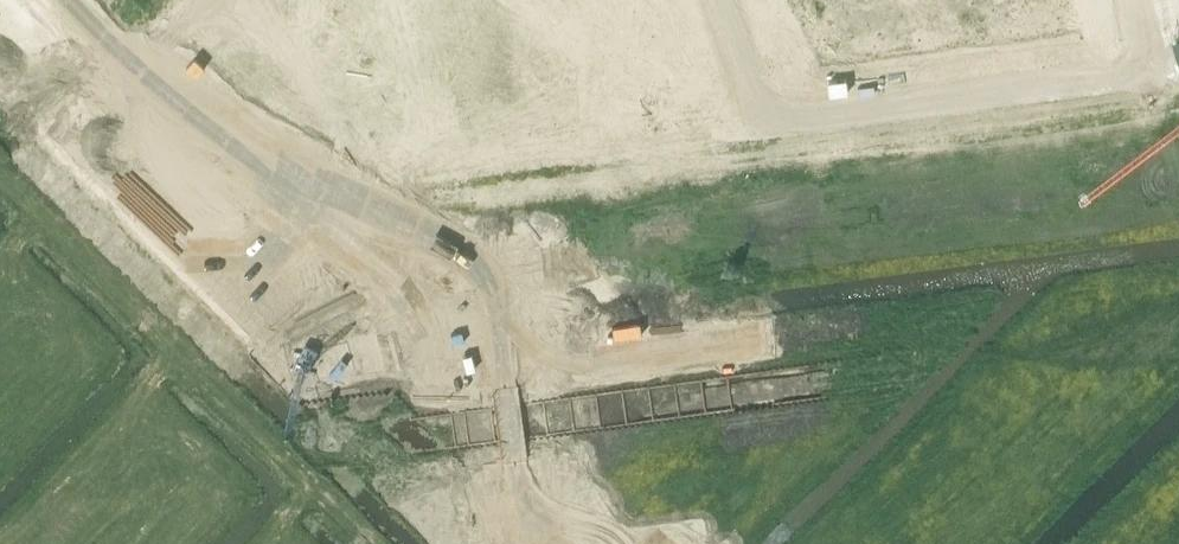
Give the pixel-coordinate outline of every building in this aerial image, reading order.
[(1027,30),(1075,16),(1070,0),(1018,0),(1027,30)]
